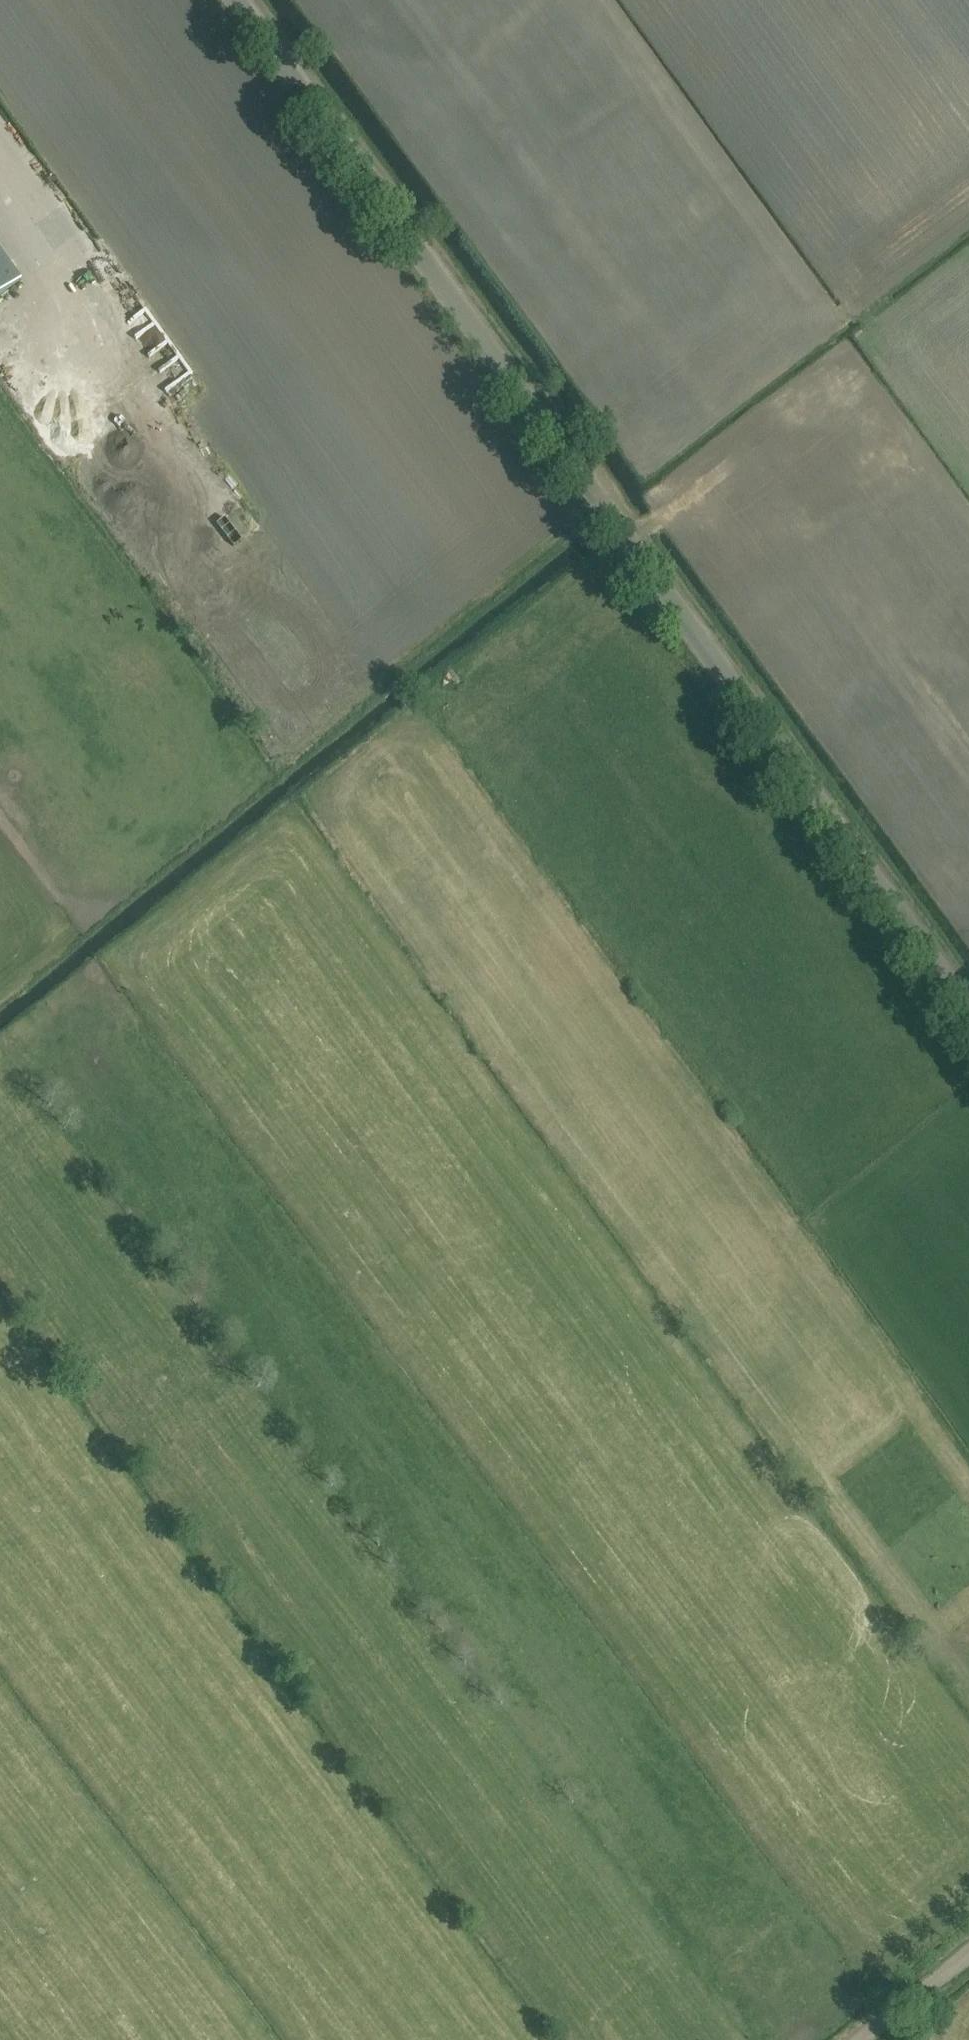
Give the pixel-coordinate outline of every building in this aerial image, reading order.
[(20,281),(0,253),(0,295),(20,281)]
